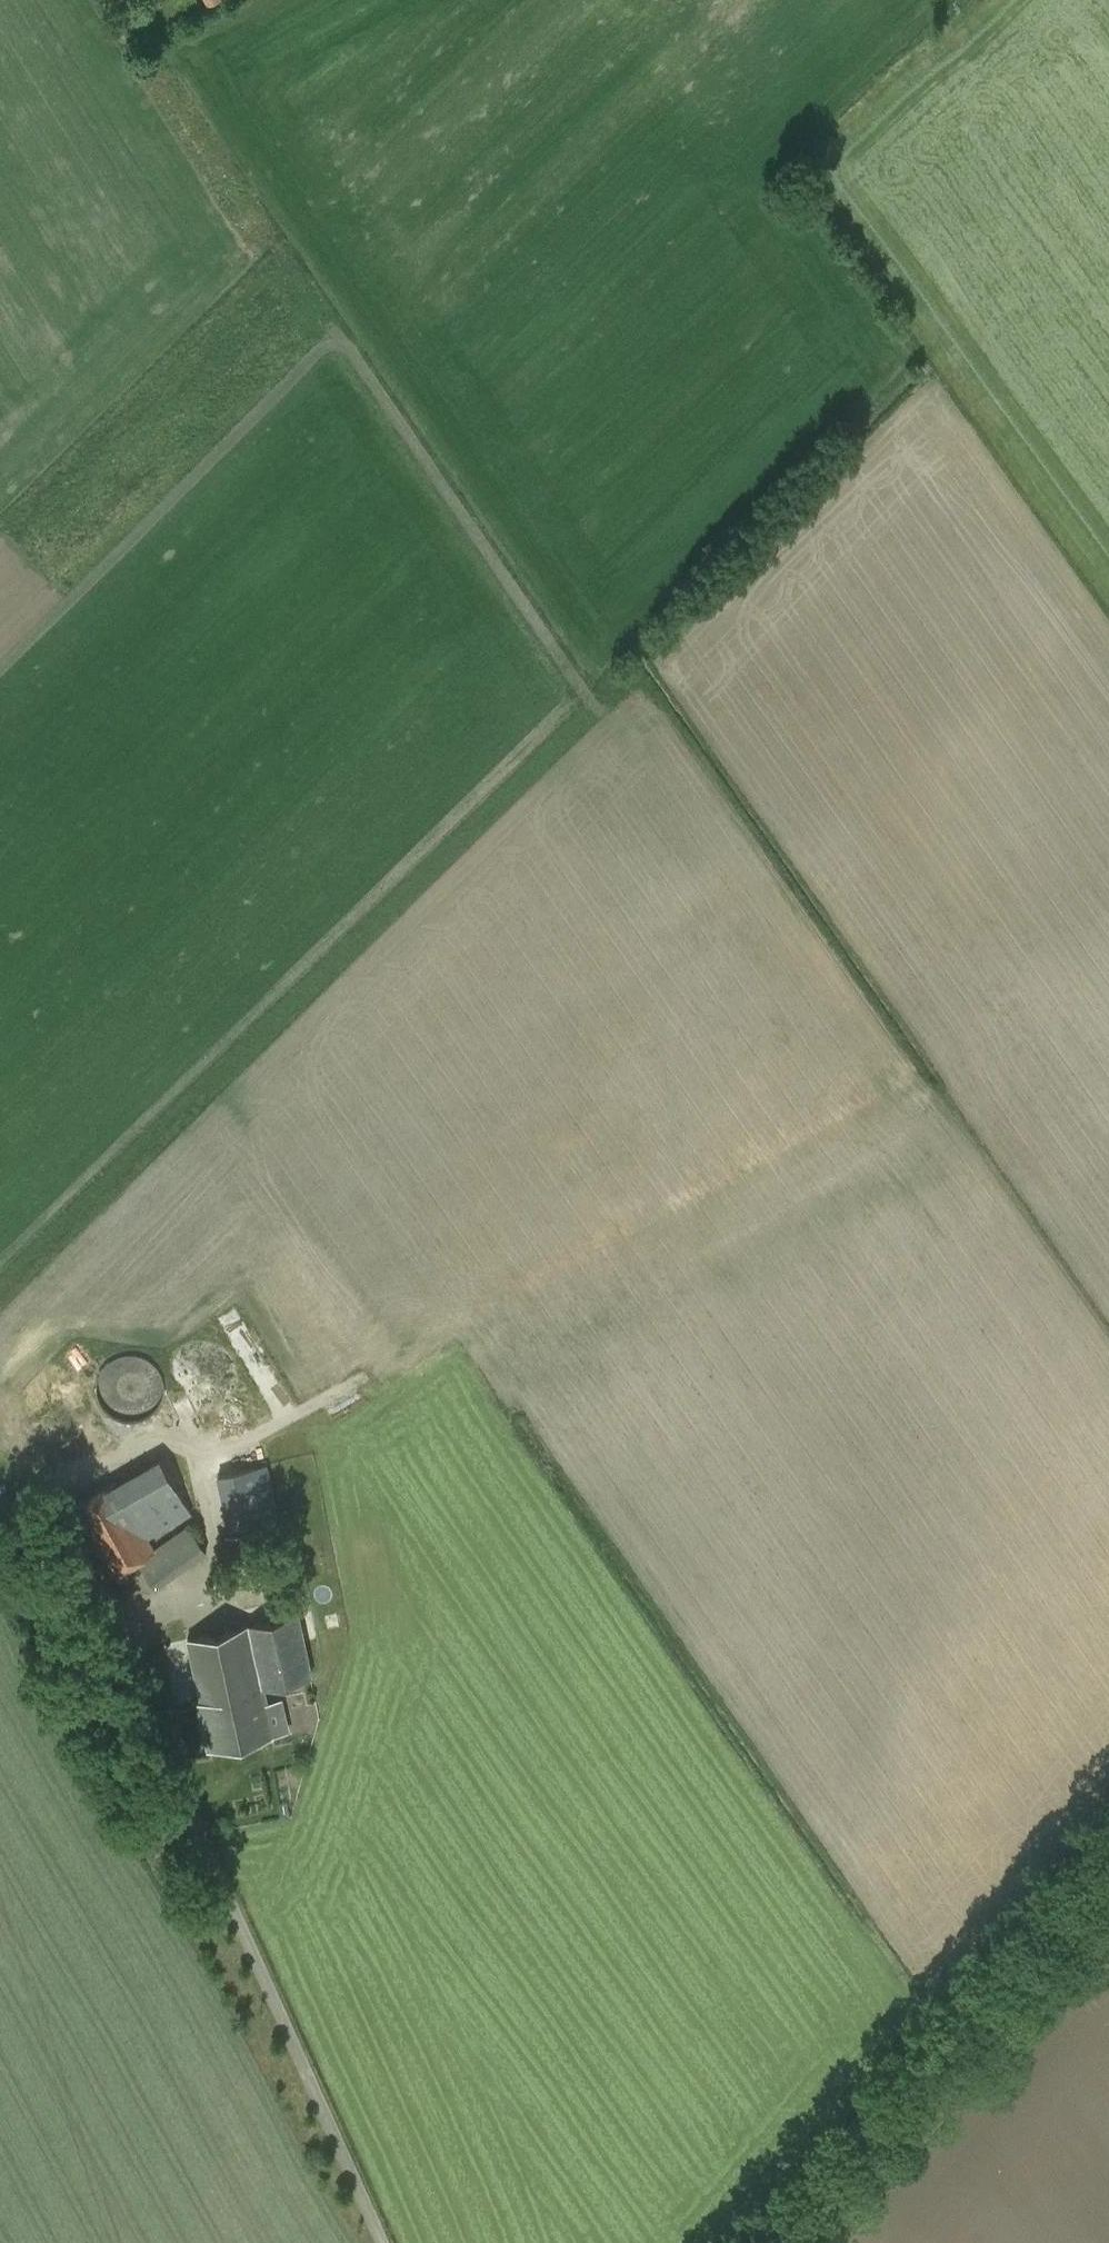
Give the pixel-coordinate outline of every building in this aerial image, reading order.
[(110,1576),(137,1561),(155,1550),(154,1548),(149,1539),(191,1514),(159,1457),(71,1507),(110,1576)] [(226,1530),(279,1520),(265,1466),(215,1476),(226,1530)] [(154,1548),(155,1550),(137,1561),(155,1588),(207,1550),(189,1525),(154,1548)] [(259,1551),(253,1530),(224,1537),(230,1558),(259,1551)] [(299,1614),(247,1626),(187,1640),(199,1701),(196,1702),(206,1750),(273,1736),(264,1688),(312,1678),(299,1614)]
